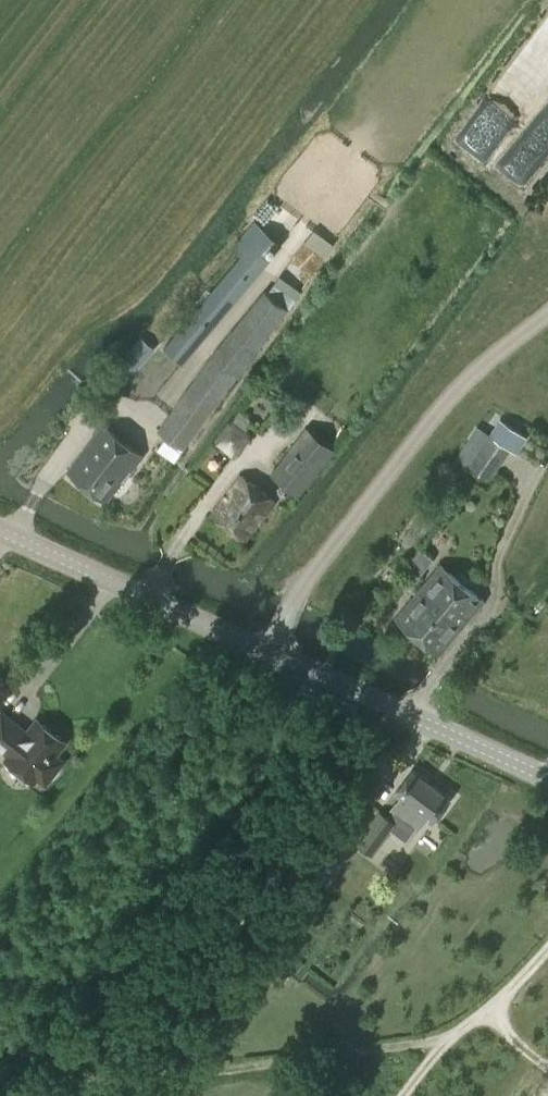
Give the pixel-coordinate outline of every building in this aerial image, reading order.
[(319,272),(334,238),(312,228),(297,263),(319,272)] [(183,363),(273,255),(254,238),(164,346),(183,363)] [(290,307),(276,296),(265,288),(211,354),(158,428),(167,434),(160,445),(178,457),(184,447),(185,447),(236,374),(240,378),(290,307)] [(104,376),(116,387),(154,347),(143,336),(104,376)] [(490,433),(488,435),(511,450),(517,454),(527,437),(499,418),(490,433)] [(250,436),(232,421),(217,439),(235,454),(250,436)] [(142,454),(103,425),(68,470),(107,501),(142,454)] [(332,448),(308,429),(275,473),(299,491),(332,448)] [(511,450),(488,435),(467,467),(490,481),(511,450)] [(442,474),(431,488),(437,492),(448,479),(442,474)] [(246,539),(275,500),(242,475),(212,514),(246,539)] [(419,580),(434,557),(419,548),(405,572),(419,580)] [(442,563),(419,590),(448,615),(457,605),(471,617),(485,600),(442,563)] [(448,615),(419,590),(396,617),(440,654),(471,617),(457,605),(448,615)] [(259,685),(256,691),(264,694),(267,688),(259,685)] [(0,712),(0,750),(6,755),(3,758),(35,784),(38,780),(44,785),(64,760),(57,754),(67,741),(37,718),(27,730),(2,710),(0,712)] [(452,797),(412,768),(395,792),(400,796),(391,809),(394,811),(388,818),(380,812),(363,835),(379,846),(390,831),(406,842),(417,828),(419,830),(429,817),(434,821),(452,797)] [(304,866),(321,879),(347,845),(329,832),(304,866)]
